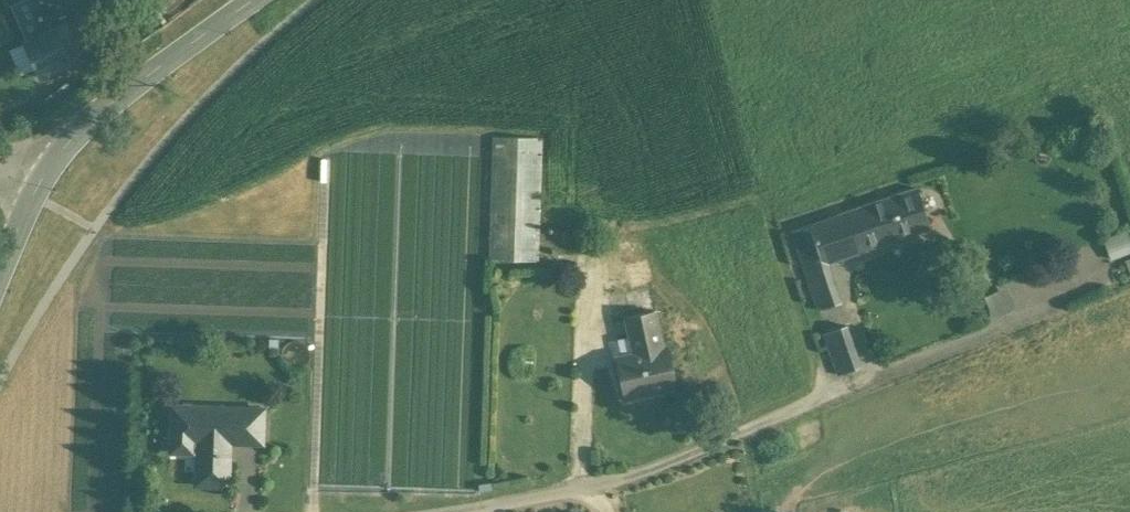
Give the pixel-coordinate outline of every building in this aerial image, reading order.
[(11,4),(27,40),(79,16),(71,0),(20,0),(11,4)] [(79,16),(27,40),(25,41),(41,74),(76,58),(79,63),(86,60),(83,54),(94,49),(79,16)] [(1085,119),(1078,131),(1094,141),(1102,130),(1085,119)] [(542,137),(491,135),(487,258),(538,260),(542,137)] [(916,187),(791,229),(805,269),(827,262),(930,226),(916,187)] [(1103,239),(1110,258),(1129,251),(1129,239),(1127,231),(1103,239)] [(827,262),(805,269),(818,309),(839,301),(827,262)] [(1007,287),(985,295),(991,313),(1014,305),(1007,287)] [(625,315),(629,336),(658,330),(653,309),(625,315)] [(846,324),(823,333),(836,374),(861,366),(846,324)] [(629,336),(633,353),(662,347),(658,330),(629,336)] [(633,353),(629,336),(616,339),(620,356),(633,353)] [(620,356),(617,357),(625,395),(673,385),(665,347),(662,347),(633,353),(620,356)] [(240,407),(172,404),(170,439),(173,439),(173,432),(187,433),(186,439),(197,439),(195,483),(228,484),(229,440),(234,441),(234,424),(240,425),(240,407)] [(263,407),(240,407),(240,425),(234,424),(234,441),(262,442),(263,407)]
